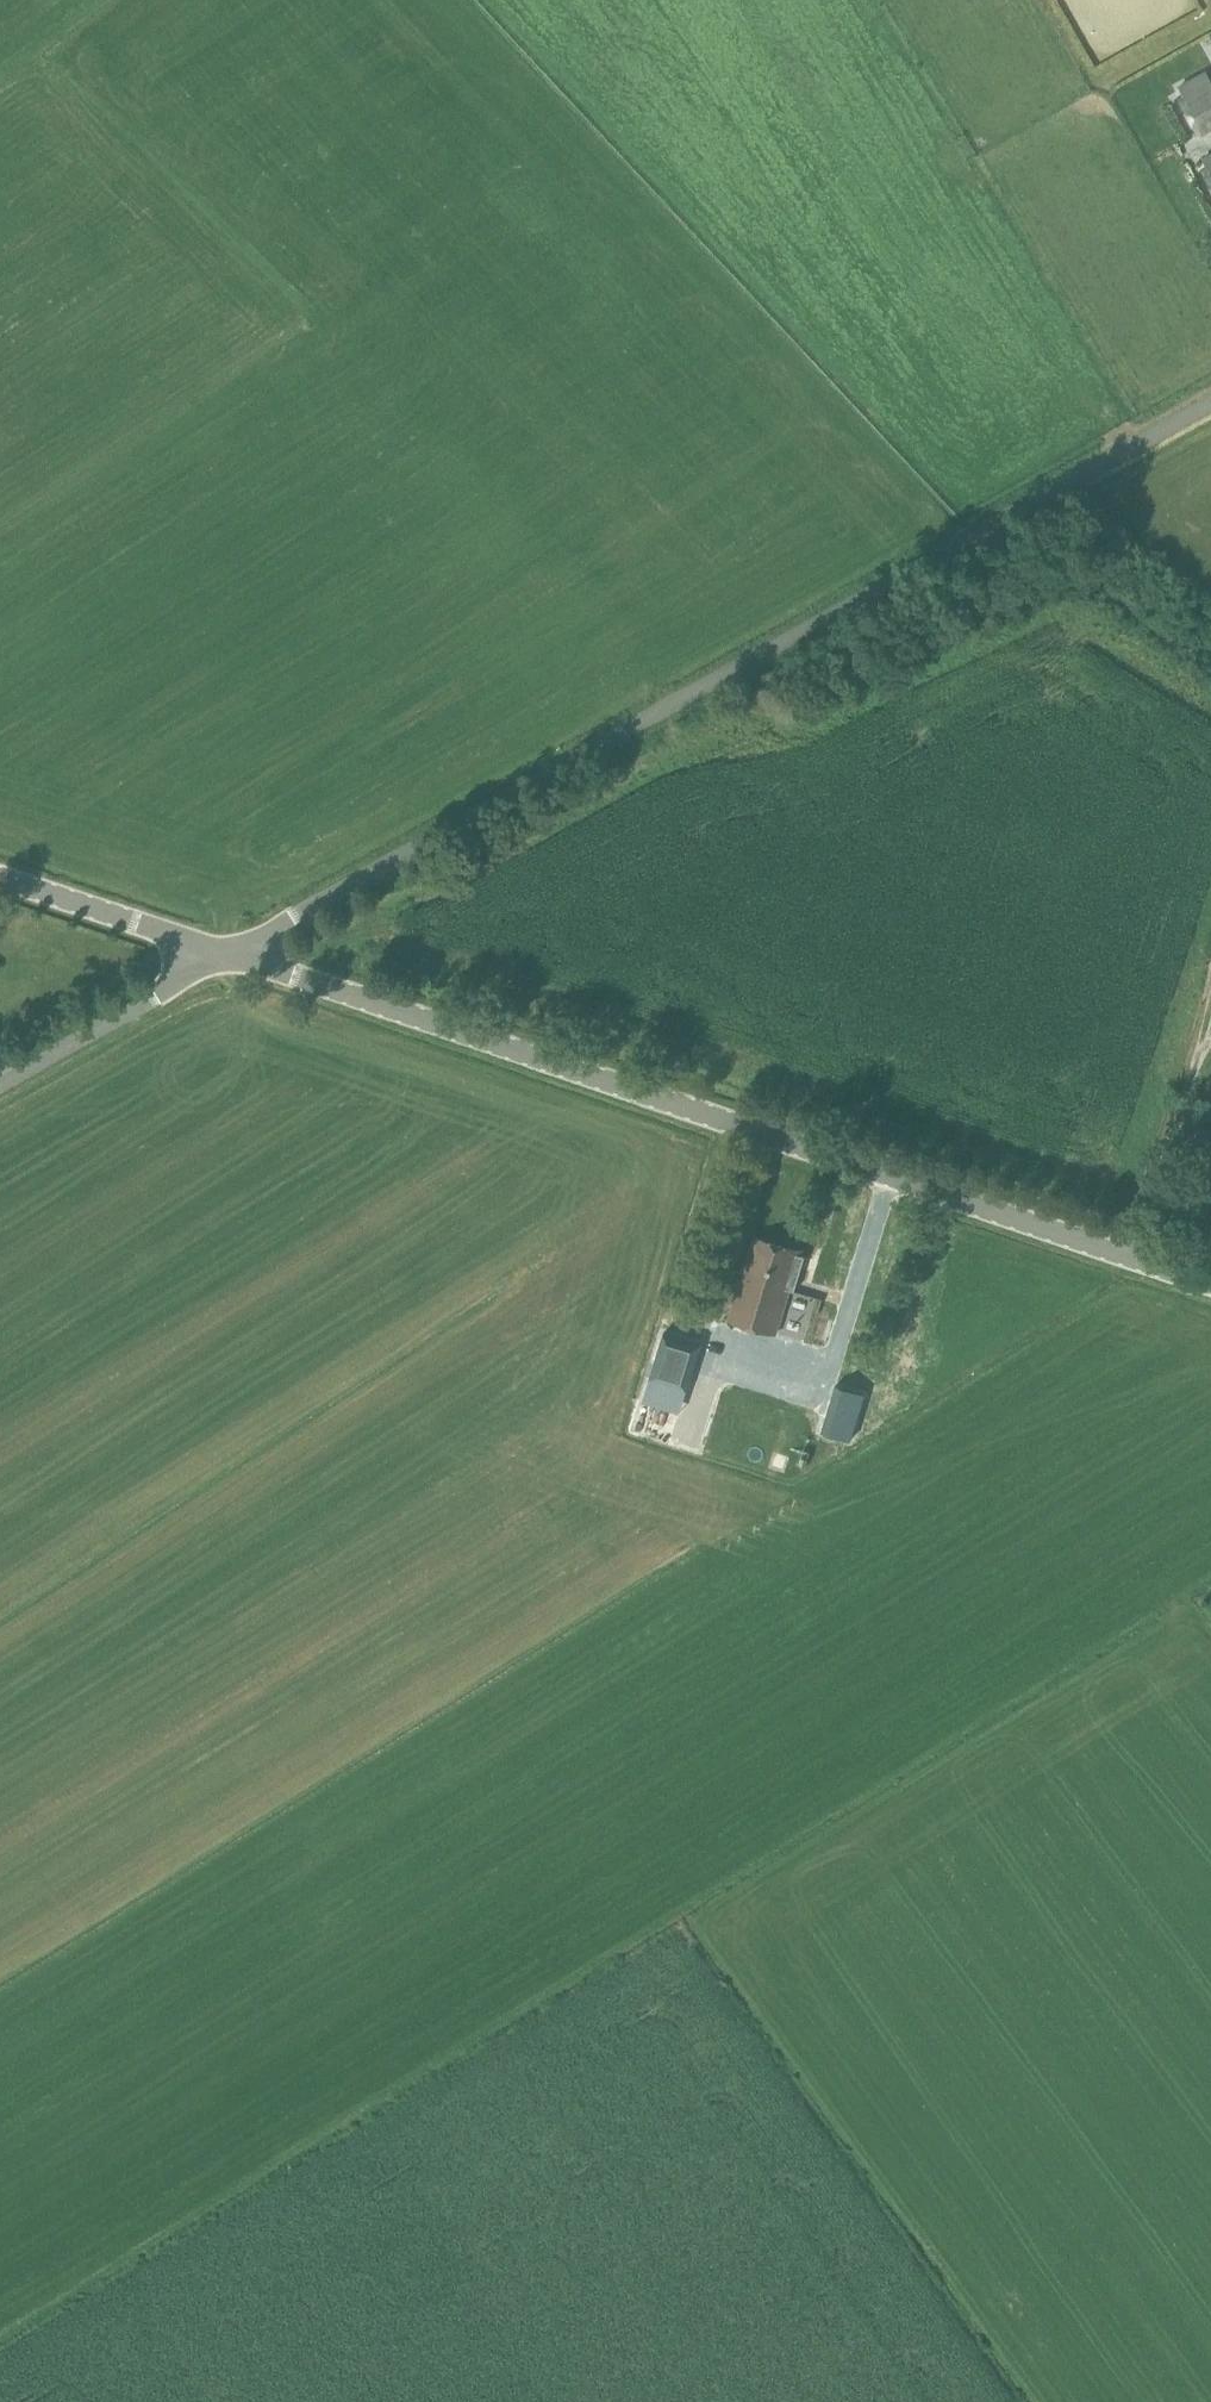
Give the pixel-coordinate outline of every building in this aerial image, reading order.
[(1179,87),(1185,97),(1182,99),(1180,99),(1181,100),(1201,135),(1210,129),(1210,82),(1205,72),(1179,87)] [(790,1289),(795,1291),(805,1257),(800,1255),(801,1251),(753,1237),(729,1319),(777,1333),(790,1289)] [(660,1364),(649,1401),(676,1409),(687,1372),(660,1364)] [(821,1431),(851,1440),(865,1394),(835,1385),(821,1431)]
